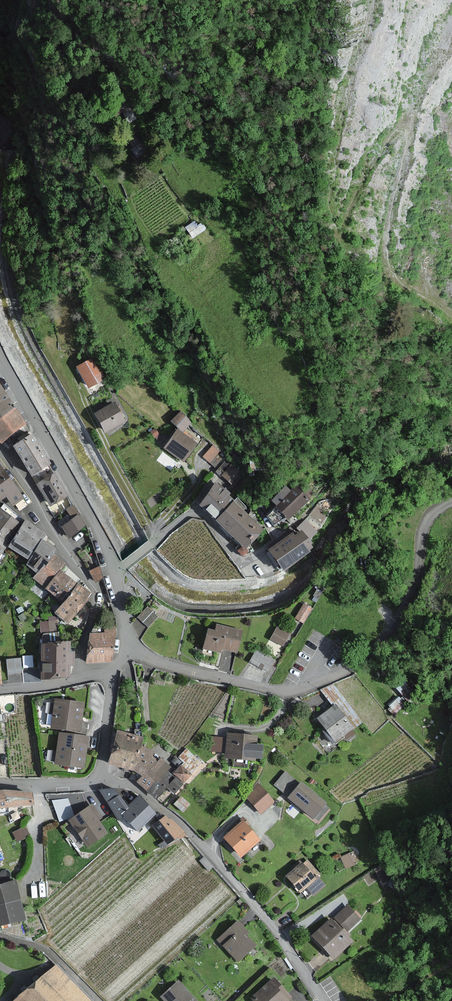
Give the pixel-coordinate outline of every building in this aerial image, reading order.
[(200,217),(182,225),(188,237),(205,229),(200,217)] [(106,378),(94,358),(78,367),(89,388),(106,378)] [(15,408),(15,409),(6,394),(0,386),(0,440),(1,441),(26,423),(15,408)] [(119,413),(114,404),(97,413),(107,431),(124,421),(119,413)] [(191,422),(180,412),(172,421),(183,431),(191,422)] [(196,443),(178,430),(166,447),(177,456),(184,460),(196,443)] [(14,446),(33,474),(39,470),(50,463),(30,433),(19,439),(21,442),(14,446)] [(203,456),(218,465),(226,452),(211,443),(203,456)] [(240,473),(227,461),(217,472),(231,484),(240,473)] [(0,466),(0,498),(1,499),(7,495),(8,496),(13,504),(23,497),(0,466)] [(54,474),(38,484),(45,495),(51,505),(67,495),(54,474)] [(245,547),(262,529),(234,502),(215,484),(201,504),(217,519),(245,547)] [(309,499),(297,487),(277,507),(289,518),(309,499)] [(8,542),(21,526),(16,522),(19,518),(17,516),(3,505),(0,509),(0,551),(8,542)] [(79,515),(62,527),(69,536),(86,525),(79,515)] [(77,584),(74,581),(60,571),(65,564),(62,562),(52,555),(56,550),(51,546),(43,541),(47,535),(36,527),(27,521),(9,546),(29,560),(26,564),(38,573),(33,579),(47,589),(64,601),(56,613),(69,622),(88,596),(90,593),(77,584)] [(311,543),(302,531),(295,537),(292,533),(269,551),(284,570),(309,551),(308,550),(312,547),(309,544),(311,543)] [(311,609),(304,604),(296,618),(304,622),(311,609)] [(157,616),(148,608),(139,618),(147,626),(157,616)] [(39,630),(58,631),(58,619),(40,619),(39,630)] [(114,624),(105,623),(105,634),(90,634),(87,662),(112,661),(114,634),(114,624)] [(235,650),(240,630),(227,627),(217,625),(216,632),(209,631),(204,649),(219,652),(220,653),(222,647),(235,650)] [(288,633),(278,628),(272,639),(282,645),(288,633)] [(69,642),(43,643),(44,677),(68,677),(68,665),(74,665),(74,658),(73,653),(69,653),(69,642)] [(273,660),(256,651),(251,662),(268,670),(273,660)] [(21,672),(19,659),(8,660),(9,673),(21,672)] [(321,722),(336,741),(353,728),(362,720),(333,683),(321,690),(334,706),(318,718),(321,722)] [(60,729),(79,731),(80,726),(83,703),(56,700),(52,728),(60,729)] [(134,770),(142,775),(144,776),(138,782),(148,791),(156,798),(167,787),(174,793),(182,784),(175,778),(167,771),(170,768),(160,758),(157,762),(150,757),(153,750),(140,746),(143,737),(118,731),(112,753),(109,763),(134,770)] [(55,763),(83,767),(87,742),(88,737),(60,733),(55,763)] [(261,758),(262,745),(256,745),(257,736),(236,734),(228,733),(226,757),(255,760),(255,758),(261,758)] [(180,757),(185,762),(182,766),(174,774),(183,782),(191,774),(202,762),(187,749),(180,757)] [(285,773),(275,785),(290,796),(289,798),(314,817),(326,803),(301,783),(299,784),(285,773)] [(274,801),(259,785),(246,796),(261,813),(274,801)] [(129,807),(128,807),(118,796),(112,789),(101,791),(107,802),(119,819),(124,815),(138,829),(155,812),(140,796),(129,807)] [(32,792),(4,791),(0,791),(0,807),(5,807),(33,806),(32,792)] [(190,804),(180,797),(175,804),(184,811),(190,804)] [(101,818),(92,805),(85,810),(70,820),(88,846),(107,833),(97,820),(101,818)] [(183,832),(184,831),(173,820),(171,819),(169,820),(166,817),(154,826),(168,843),(178,836),(180,838),(185,835),(183,832)] [(259,840),(243,821),(232,831),(225,837),(242,855),(259,840)] [(29,835),(25,828),(14,833),(17,841),(29,835)] [(353,853),(343,857),(347,867),(357,863),(353,853)] [(319,873),(308,861),(303,865),(302,863),(294,870),(287,876),(301,891),(307,886),(314,894),(325,885),(317,876),(319,873)] [(24,919),(19,900),(15,881),(0,884),(0,925),(24,919)] [(360,918),(348,906),(336,919),(347,930),(360,918)] [(352,940),(331,919),(313,936),(334,958),(352,940)] [(248,933),(244,928),(243,927),(237,921),(218,940),(223,946),(237,961),(255,945),(246,935),(248,933)] [(56,965),(14,1000),(90,1000),(56,965)] [(252,998),(255,1000),(288,1000),(291,997),(288,993),(274,978),(252,998)] [(180,982),(163,997),(166,1000),(197,1000),(180,982)]
